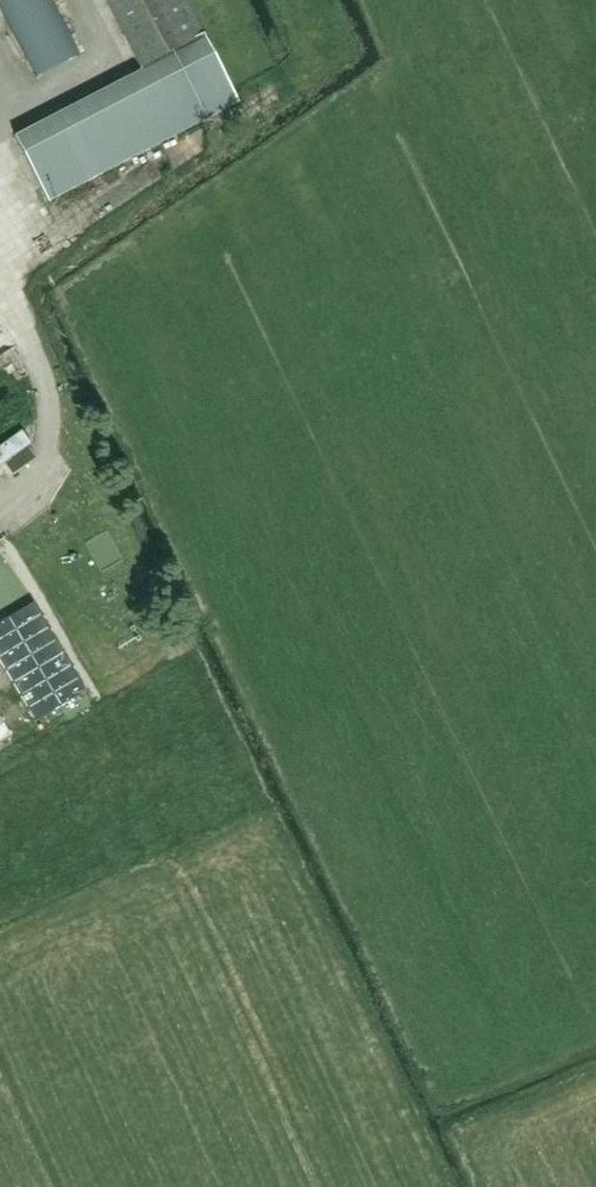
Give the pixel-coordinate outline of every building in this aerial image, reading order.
[(35,78),(79,55),(50,0),(0,0),(0,10),(35,78)] [(183,0),(103,0),(138,68),(13,136),(47,199),(236,100),(202,35),(183,0)] [(0,622),(0,664),(31,721),(78,695),(29,606),(0,622)] [(10,743),(0,726),(0,749),(10,743)]
